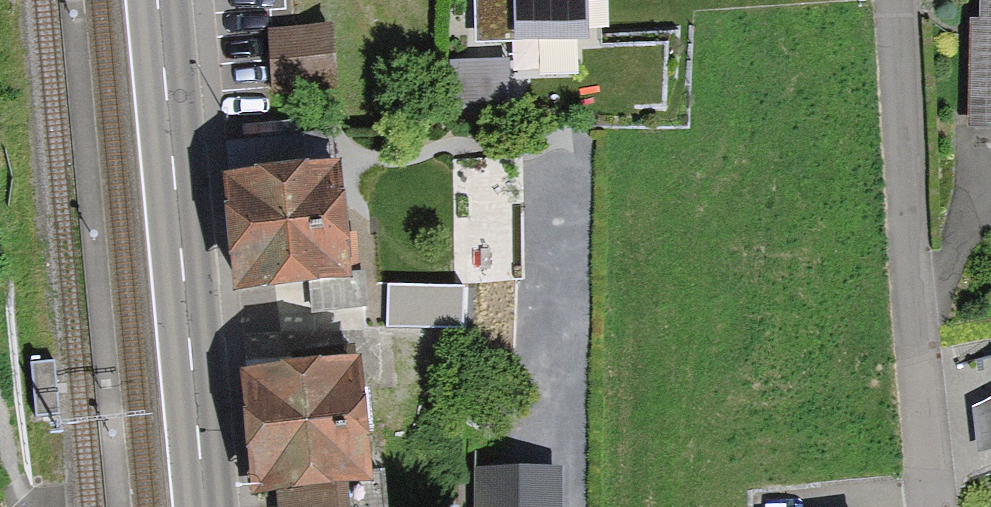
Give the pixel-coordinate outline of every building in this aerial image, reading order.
[(473,47),(584,46),(583,0),(472,0),(473,47)] [(979,123),(990,123),(990,0),(983,0),(979,123)] [(274,33),(276,100),(343,98),(340,30),(274,33)] [(219,152),(235,283),(342,270),(326,139),(219,152)] [(528,165),(457,164),(455,279),(526,281),(528,165)] [(469,334),(470,289),(397,288),(396,333),(469,334)] [(354,353),(243,366),(258,488),(369,475),(354,353)] [(955,365),(987,463),(990,462),(990,353),(955,365)] [(478,506),(550,506),(550,467),(477,467),(478,506)] [(279,488),(281,506),(379,506),(376,480),(279,488)]
